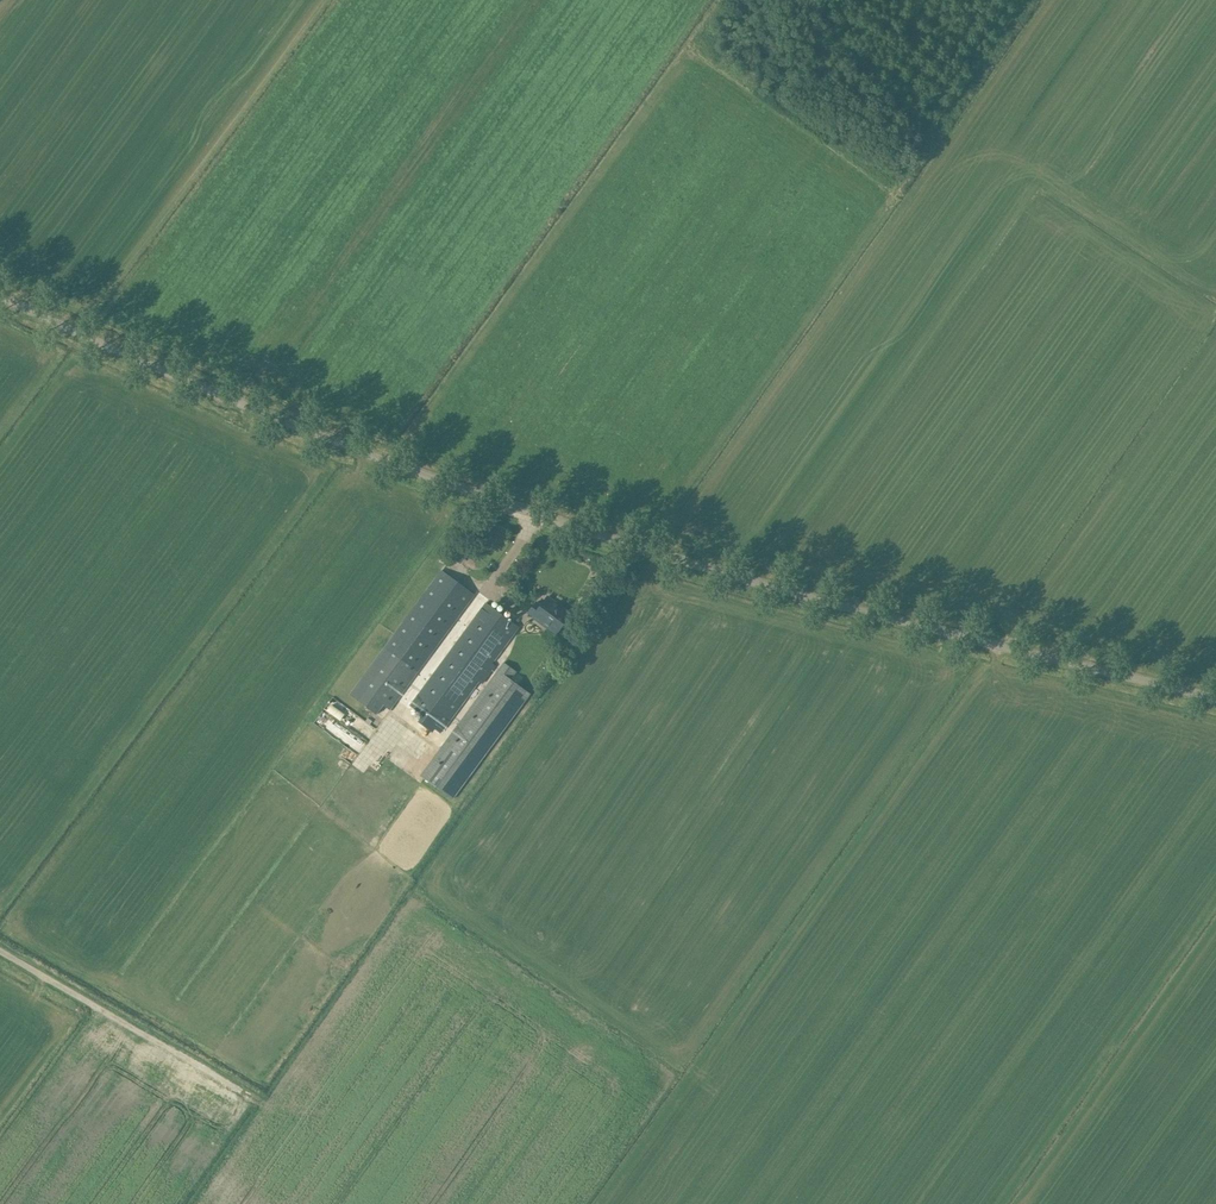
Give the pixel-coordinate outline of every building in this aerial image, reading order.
[(351,695),(377,714),(384,705),(390,709),(475,595),(442,571),(351,695)] [(535,605),(529,613),(557,634),(572,615),(548,597),(540,608),(535,605)] [(486,603),(411,706),(443,729),(519,627),(486,603)] [(510,680),(516,672),(504,663),(421,775),(453,799),(530,695),(510,680)] [(353,713),(330,698),(323,709),(346,725),(353,713)] [(344,739),(358,750),(364,742),(350,731),(344,739)]
